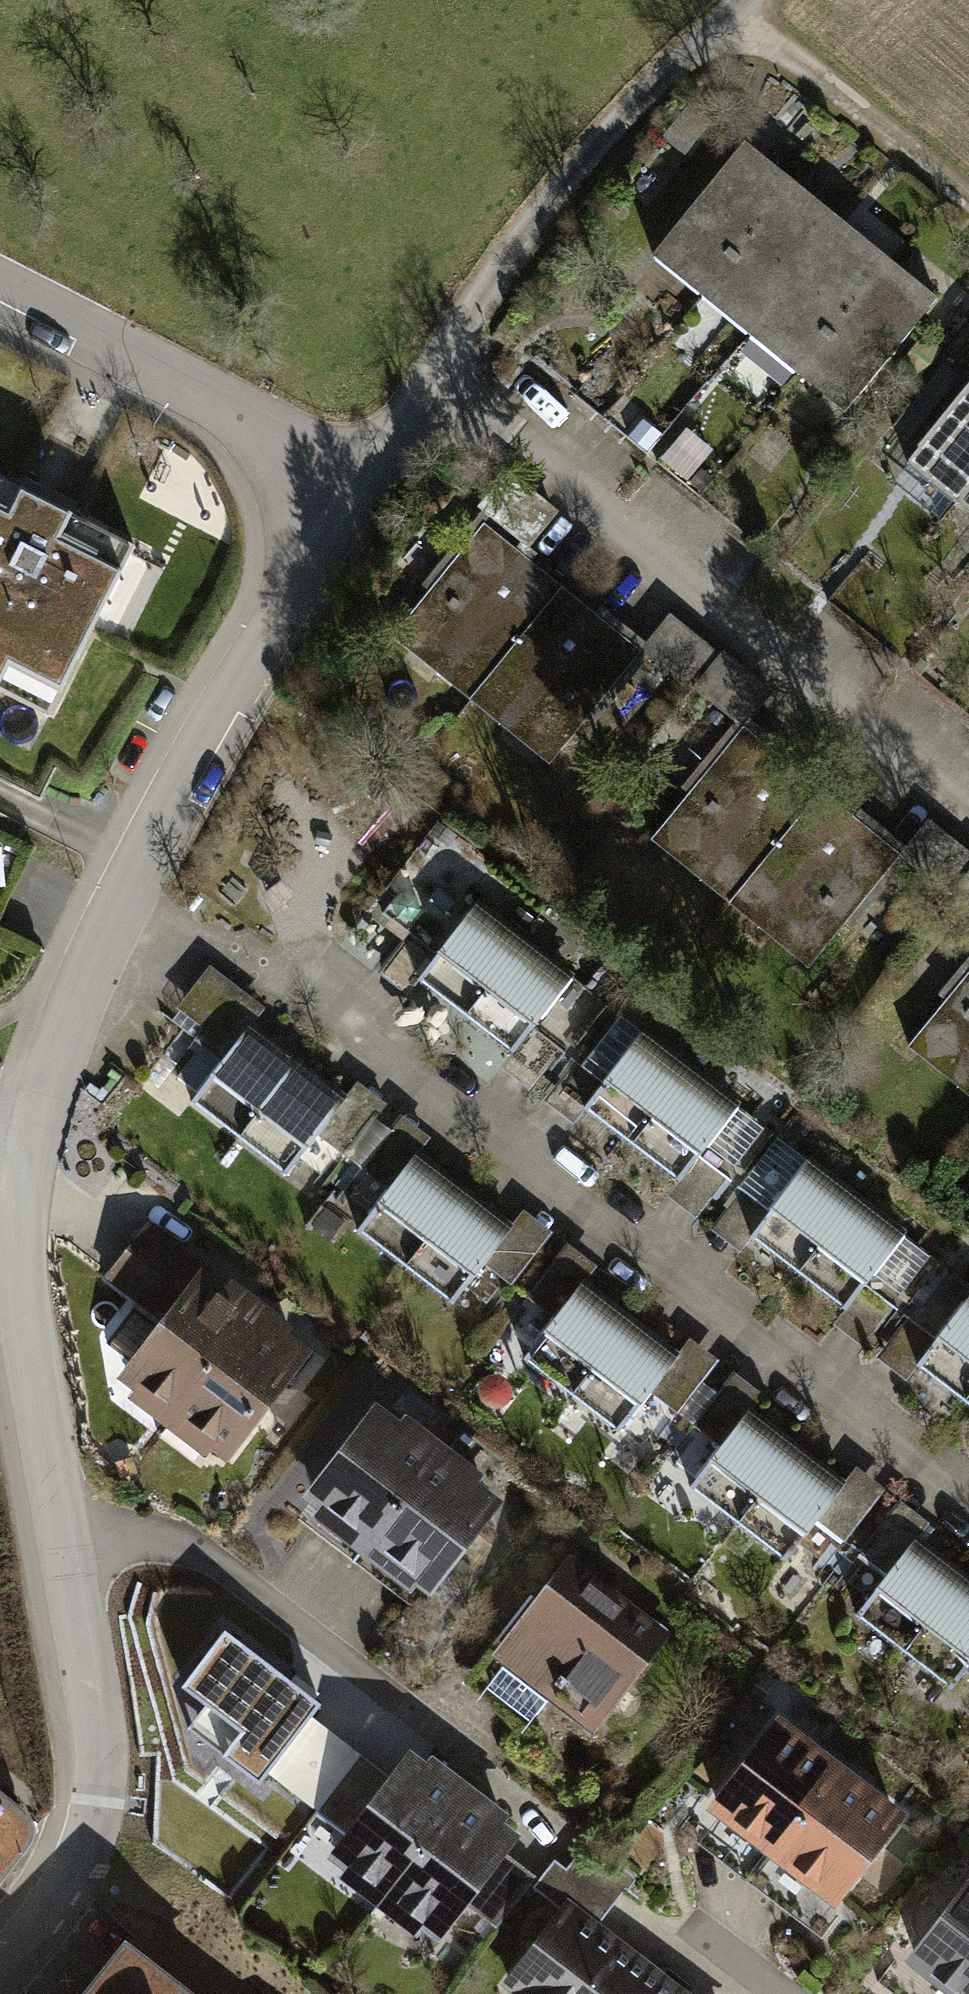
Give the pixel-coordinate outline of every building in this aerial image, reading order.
[(659,254),(709,296),(800,189),(751,147),(659,254)] [(709,296),(756,336),(847,229),(800,189),(709,296)] [(756,336),(799,373),(891,266),(847,229),(756,336)] [(845,412),(937,305),(891,266),(799,373),(845,412)] [(958,502),(968,490),(968,390),(909,460),(958,502)] [(150,534),(0,460),(0,687),(58,716),(150,534)] [(968,511),(968,490),(958,502),(968,511)] [(465,704),(561,587),(483,523),(387,641),(465,704)] [(561,587),(465,704),(548,772),(644,655),(561,587)] [(729,902),(815,793),(736,731),(650,840),(729,902)] [(897,858),(815,793),(729,902),(811,967),(897,858)] [(473,898),(413,976),(464,1014),(523,936),(473,898)] [(573,973),(523,936),(464,1014),(514,1052),(573,973)] [(906,1047),(968,1096),(968,967),(906,1047)] [(248,1026),(188,1104),(239,1142),(298,1064),(248,1026)] [(638,1029),(578,1107),(628,1145),(688,1067),(638,1029)] [(348,1102),(298,1064),(239,1142),(288,1180),(348,1102)] [(738,1105),(688,1067),(628,1145),(678,1183),(738,1105)] [(415,1152),(355,1230),(405,1268),(465,1190),(415,1152)] [(807,1156),(748,1234),(798,1272),(858,1194),(807,1156)] [(515,1228),(465,1190),(405,1268),(455,1306),(515,1228)] [(908,1232),(858,1194),(798,1272),(848,1310),(908,1232)] [(106,1364),(162,1407),(246,1296),(156,1227),(118,1276),(153,1302),(106,1364)] [(580,1284),(520,1362),(571,1400),(630,1322),(580,1284)] [(246,1296),(162,1407),(222,1453),(307,1342),(246,1296)] [(915,1368),(965,1406),(968,1401),(968,1297),(915,1368)] [(680,1360),(630,1322),(571,1400),(620,1438),(680,1360)] [(297,1493),(355,1537),(426,1445),(368,1401),(297,1493)] [(750,1409),(691,1487),(741,1525),(801,1447),(750,1409)] [(489,1494),(426,1445),(355,1537),(418,1585),(489,1494)] [(851,1485),(801,1447),(741,1525),(791,1563),(851,1485)] [(915,1534),(855,1612),(906,1650),(966,1572),(915,1534)] [(966,1572),(906,1650),(956,1688),(968,1670),(968,1575),(966,1572)] [(498,1652),(602,1733),(663,1655),(559,1574),(498,1652)] [(322,1706),(225,1631),(181,1687),(241,1733),(224,1756),(261,1785),(322,1706)] [(713,1805),(769,1848),(833,1764),(777,1721),(713,1805)] [(315,1859),(373,1906),(465,1792),(407,1746),(315,1859)] [(896,1812),(833,1764),(769,1848),(833,1896),(896,1812)] [(36,1825),(0,1792),(0,1864),(36,1825)] [(465,1792),(373,1906),(426,1948),(518,1835),(465,1792)] [(903,1957),(951,1993),(968,1993),(968,1872),(903,1957)] [(518,1993),(632,1993),(652,1967),(565,1901),(503,1983),(518,1993)] [(92,1993),(181,1993),(126,1951),(92,1993)] [(652,1967),(632,1993),(688,1993),(652,1967)]
